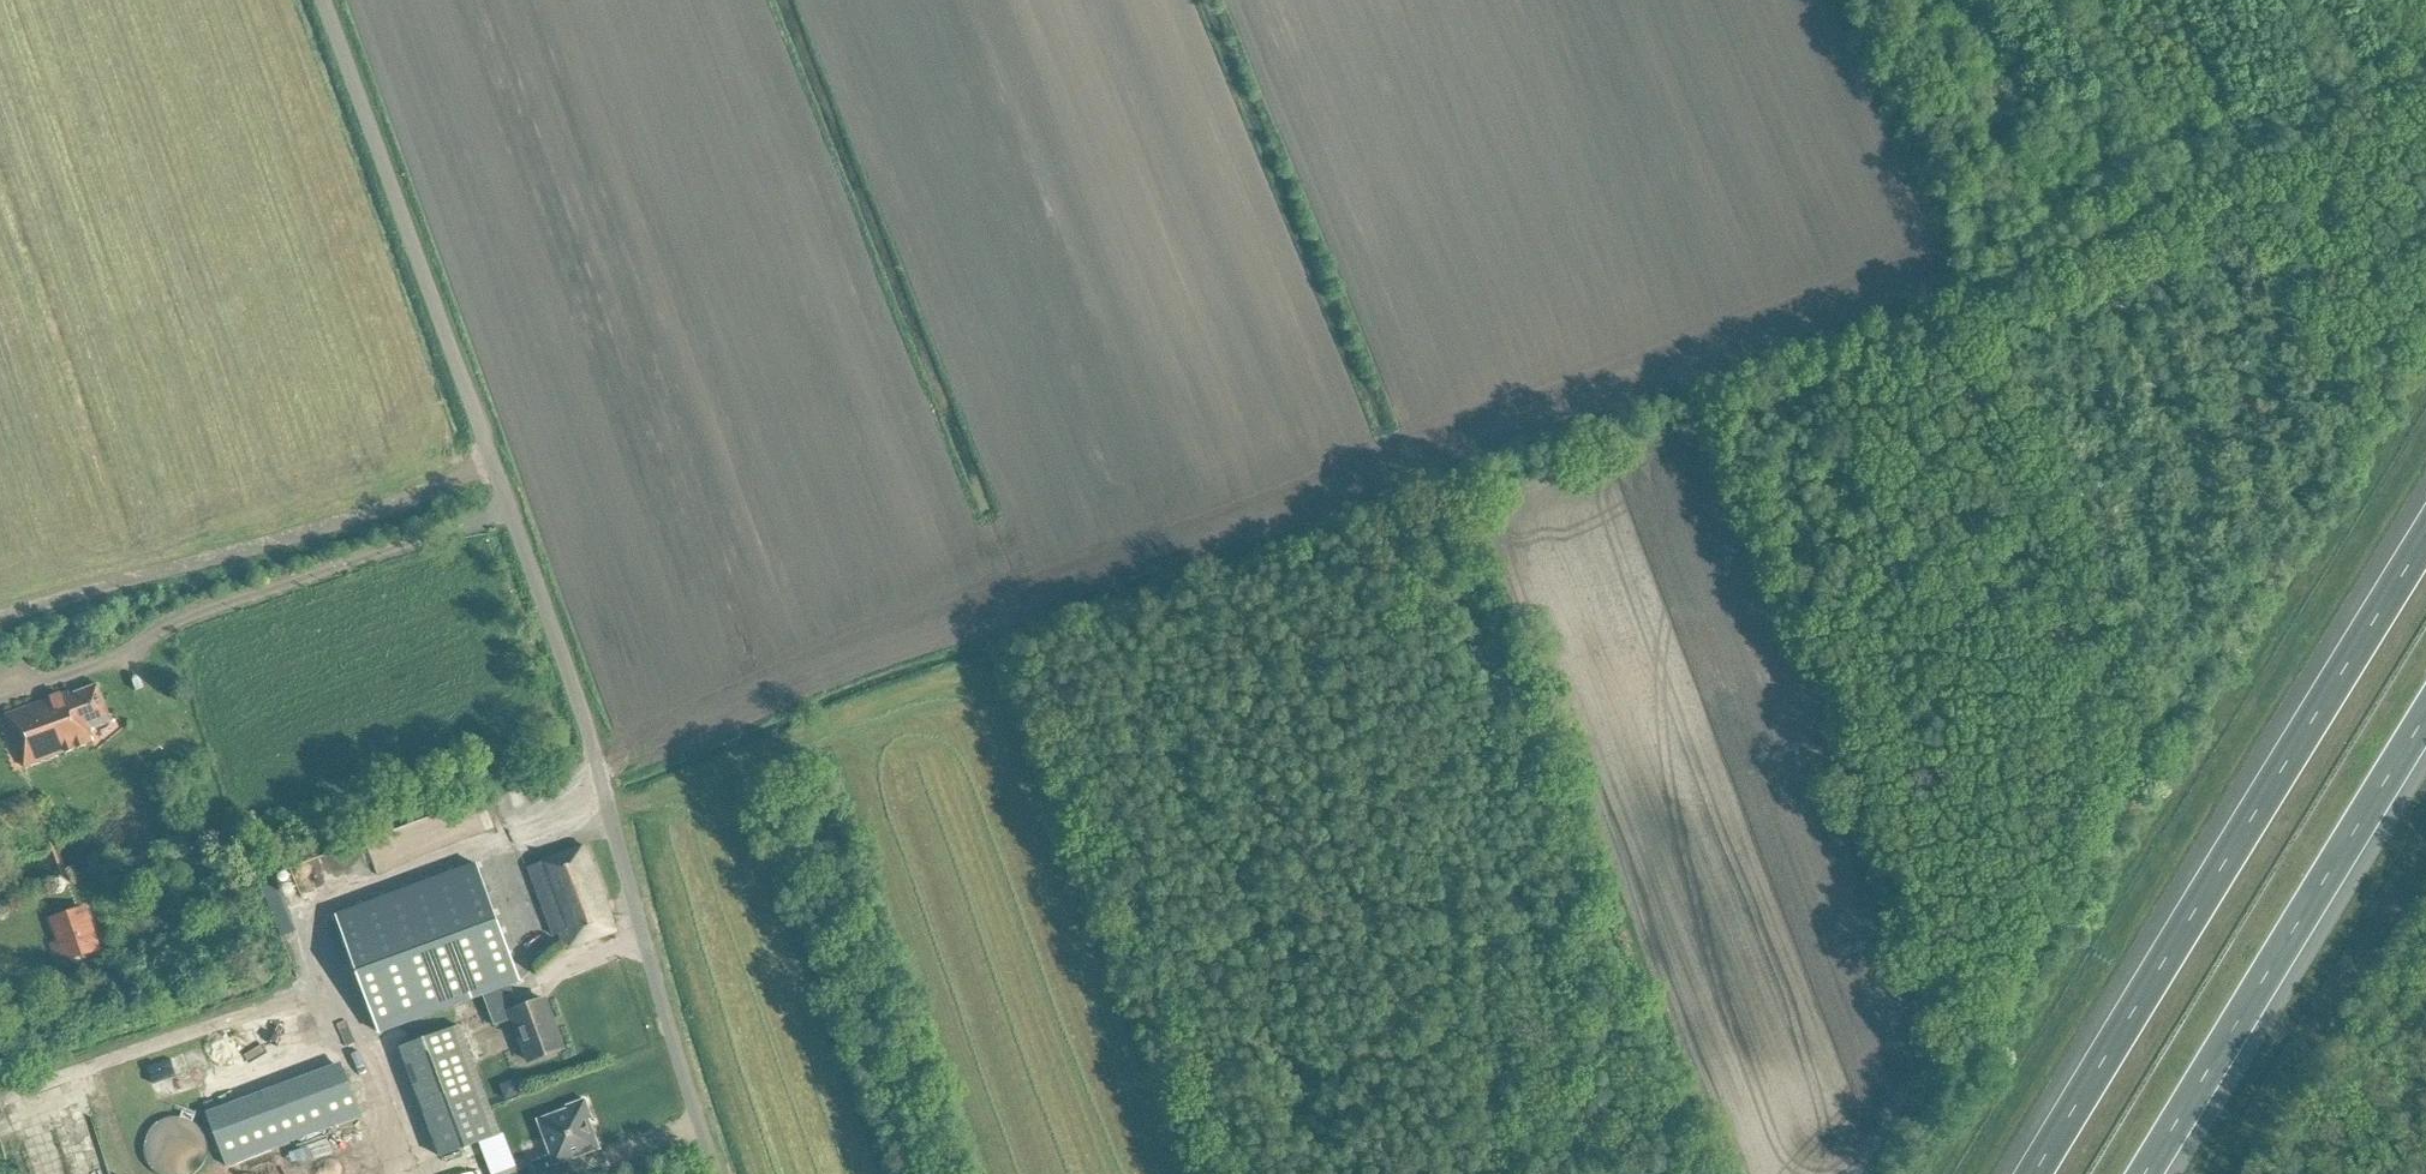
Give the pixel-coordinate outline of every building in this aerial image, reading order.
[(87,724),(109,716),(98,685),(71,695),(69,690),(7,713),(26,765),(93,740),(87,724)] [(585,846),(529,867),(554,935),(560,933),(566,949),(616,931),(585,846)] [(563,1049),(545,999),(519,1009),(510,982),(517,980),(476,868),(341,918),(383,1030),(483,993),(495,1026),(514,1019),(530,1061),(563,1049)] [(279,874),(262,879),(278,935),(294,930),(279,874)] [(102,950),(86,906),(49,918),(57,942),(49,945),(57,966),(102,950)] [(500,1135),(460,1026),(402,1048),(442,1156),(500,1135)] [(229,1167),(363,1114),(345,1069),(211,1122),(229,1167)] [(519,1079),(501,1084),(508,1097),(524,1091),(519,1079)] [(586,1100),(585,1100),(567,1107),(568,1110),(539,1120),(551,1154),(531,1161),(535,1173),(566,1173),(562,1163),(600,1149),(589,1120),(592,1118),(586,1100)] [(175,1116),(165,1118),(156,1123),(149,1130),(145,1139),(143,1149),(145,1159),(150,1168),(157,1173),(195,1173),(202,1166),(207,1157),(208,1147),(206,1137),(201,1128),(194,1122),(185,1117),(175,1116)]
